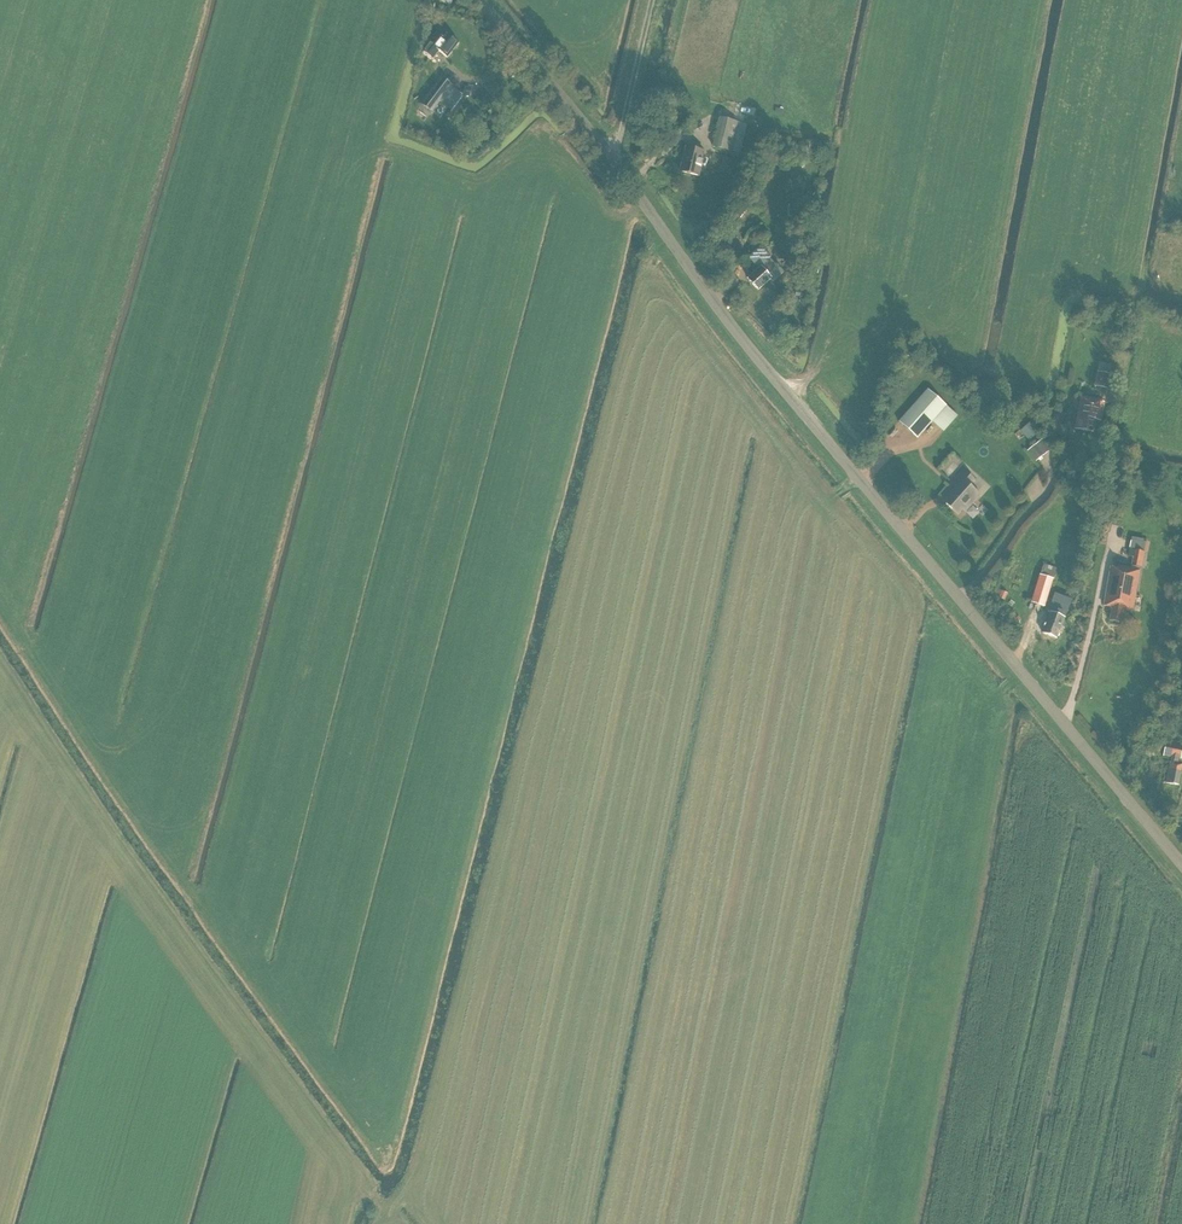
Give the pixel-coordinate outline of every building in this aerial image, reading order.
[(445,38),(437,33),(424,52),(433,59),(440,51),(447,57),(458,42),(448,34),(445,38)] [(451,110),(463,95),(452,86),(453,85),(442,76),(421,104),(432,113),(441,102),(451,110)] [(472,88),(465,87),(463,96),(470,97),(472,88)] [(732,151),(739,122),(720,118),(713,147),(732,151)] [(699,176),(705,151),(686,147),(680,171),(699,176)] [(720,171),(730,173),(733,159),(724,157),(720,171)] [(803,216),(803,202),(790,202),(790,216),(803,216)] [(734,256),(743,246),(737,240),(727,249),(734,256)] [(776,265),(767,255),(768,254),(761,247),(749,258),(756,266),(757,265),(760,269),(748,279),(758,290),(771,279),(773,282),(784,272),(777,264),(776,265)] [(1109,389),(1112,374),(1097,371),(1095,386),(1109,389)] [(918,438),(947,406),(928,389),(899,422),(918,438)] [(1101,420),(1105,402),(1082,397),(1076,428),(1093,432),(1095,420),(1101,420)] [(1032,420),(1021,430),(1030,440),(1041,430),(1032,420)] [(1051,450),(1042,439),(1028,451),(1036,462),(1051,450)] [(951,479),(966,462),(952,450),(937,467),(951,479)] [(965,511),(980,495),(967,483),(972,477),(963,470),(952,483),(959,489),(946,503),(958,514),(963,509),(965,511)] [(1141,571),(1145,551),(1144,551),(1146,542),(1132,539),(1128,556),(1133,557),(1131,569),(1120,567),(1120,568),(1111,567),(1104,606),(1112,607),(1110,620),(1122,622),(1124,609),(1132,611),(1140,570),(1141,571)] [(1041,573),(1054,577),(1057,567),(1044,563),(1041,573)] [(1040,574),(1032,602),(1045,606),(1053,578),(1040,574)] [(1054,604),(1043,633),(1056,638),(1065,617),(1062,616),(1065,608),(1054,604)] [(1153,742),(1151,754),(1161,756),(1163,744),(1153,742)] [(1166,783),(1178,785),(1181,766),(1181,764),(1178,764),(1179,758),(1181,758),(1181,755),(1181,745),(1166,742),(1164,755),(1172,757),(1171,762),(1170,762),(1166,783)]
